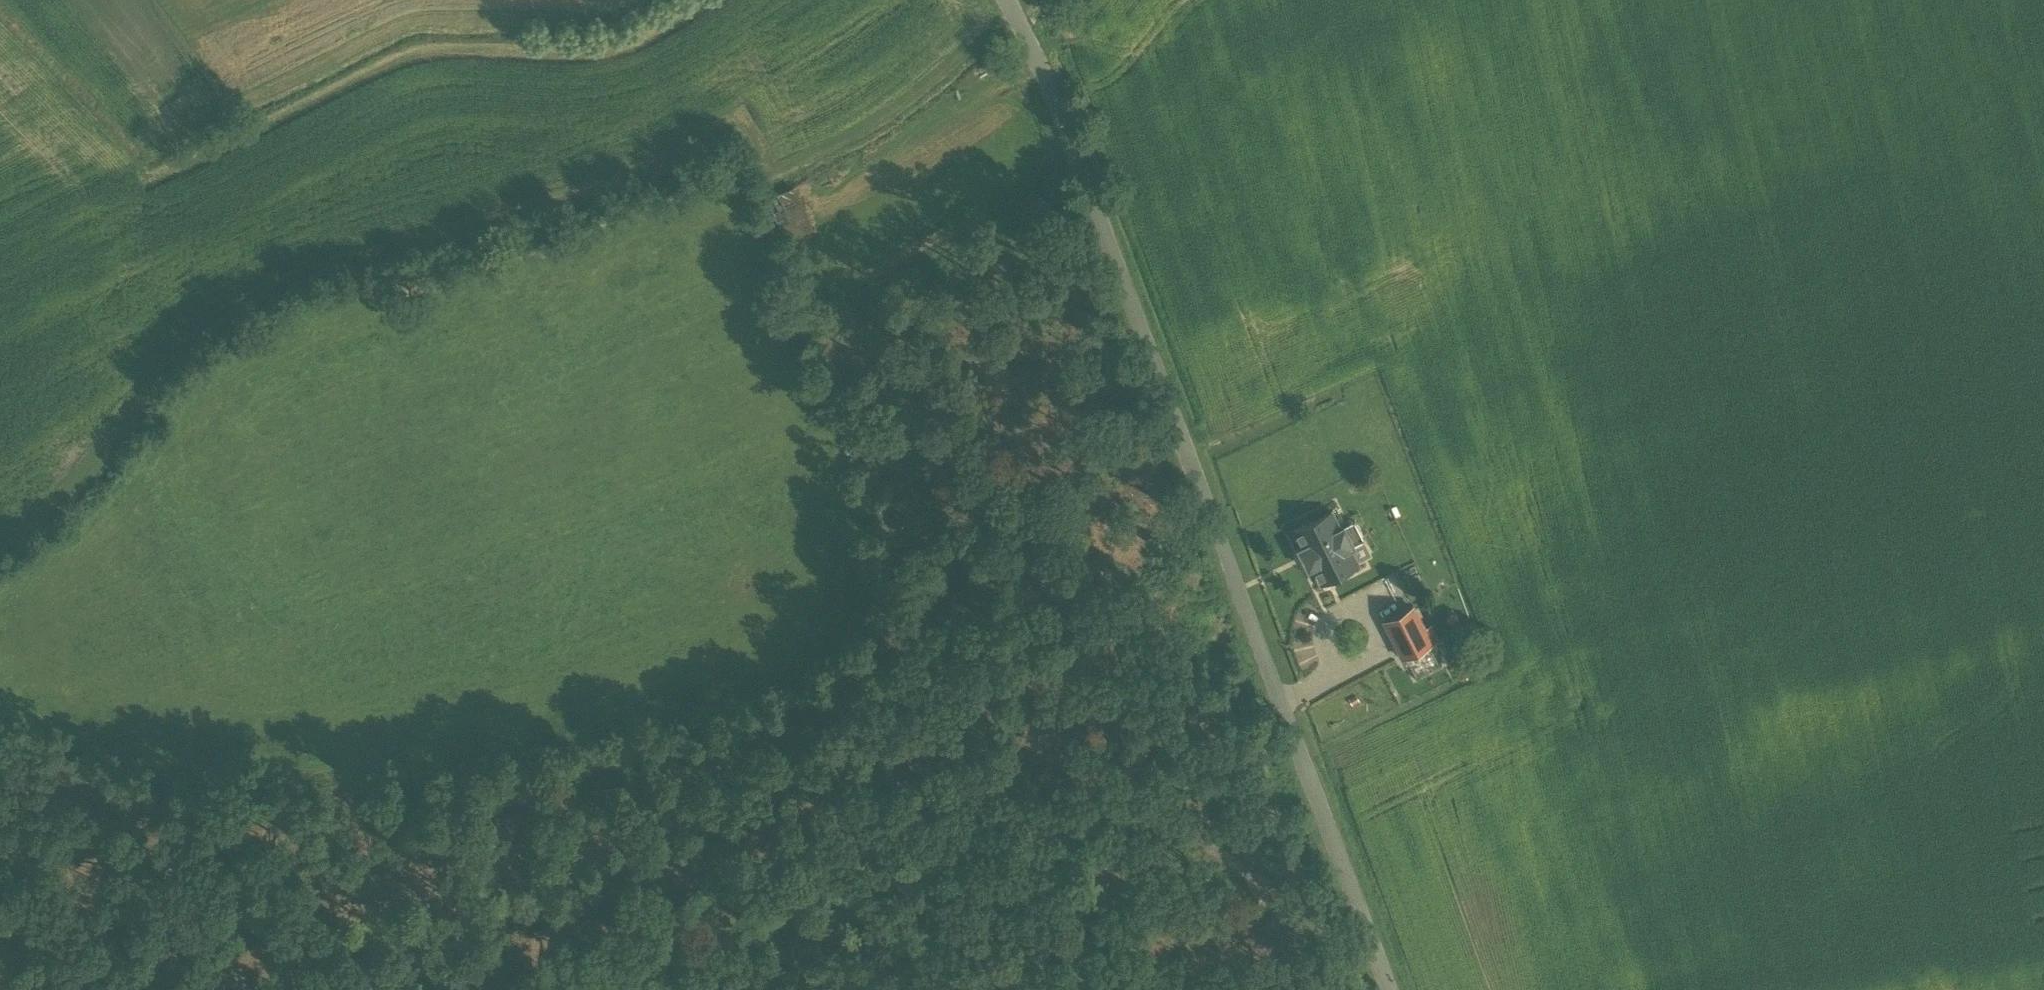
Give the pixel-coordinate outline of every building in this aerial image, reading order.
[(803,182),(775,195),(795,237),(823,223),(803,182)] [(1331,509),(1292,528),(1319,583),(1359,563),(1331,509)] [(1416,585),(1383,599),(1402,641),(1435,626),(1416,585)]
